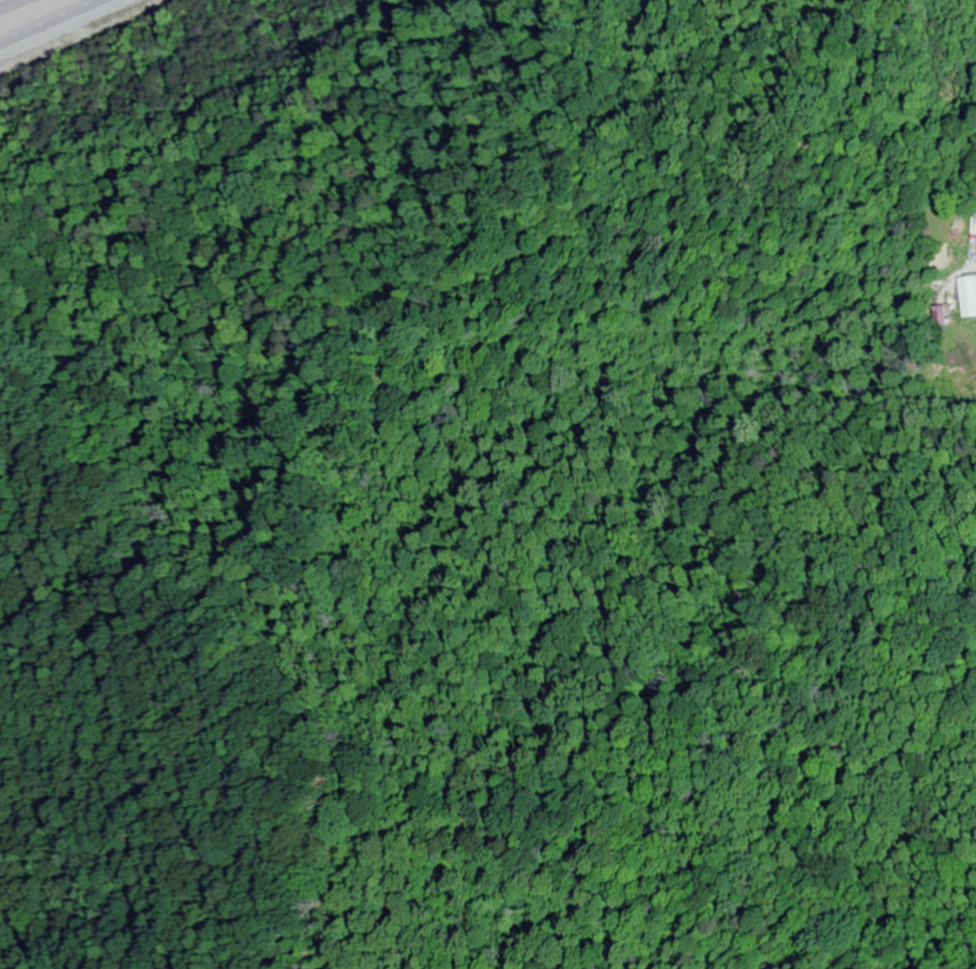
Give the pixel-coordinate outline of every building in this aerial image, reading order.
[(955,278),(959,319),(975,317),(975,277),(955,278)] [(949,326),(947,305),(932,307),(935,327),(949,326)]
